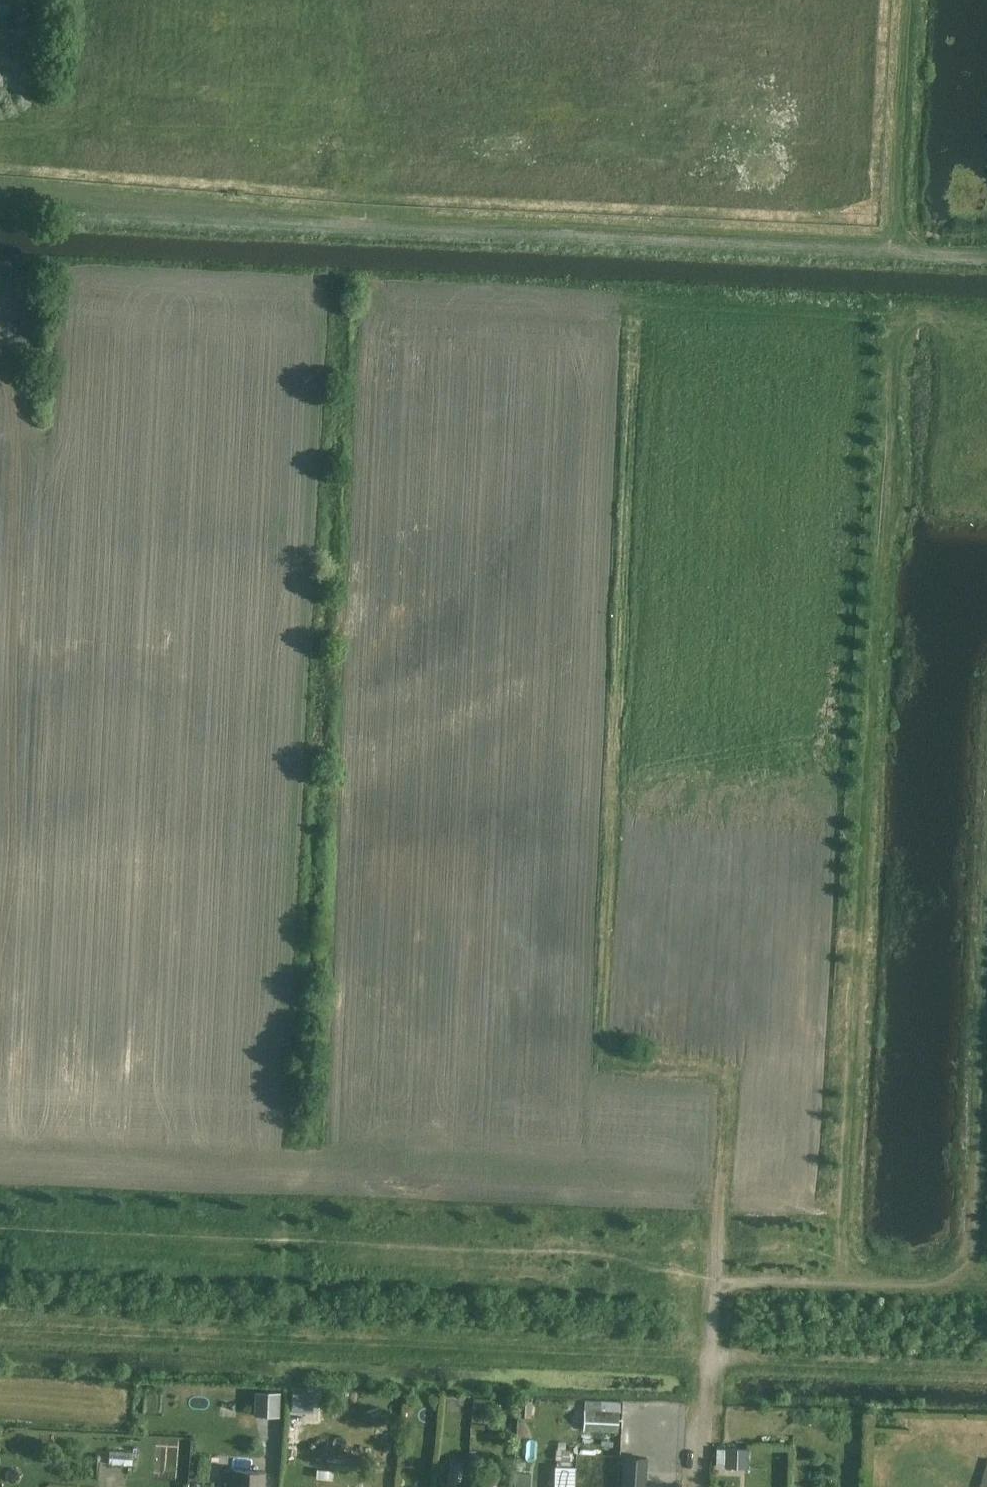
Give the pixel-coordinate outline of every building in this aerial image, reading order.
[(532,1399),(519,1398),(518,1414),(531,1415),(532,1399)] [(598,1404),(597,1410),(584,1409),(582,1430),(617,1432),(619,1411),(615,1411),(615,1406),(598,1404)] [(749,1468),(749,1448),(725,1448),(725,1468),(749,1468)] [(624,1456),(622,1486),(645,1486),(646,1458),(624,1456)] [(464,1462),(453,1461),(452,1479),(463,1480),(464,1462)] [(233,1469),(232,1486),(264,1486),(265,1471),(233,1469)]
